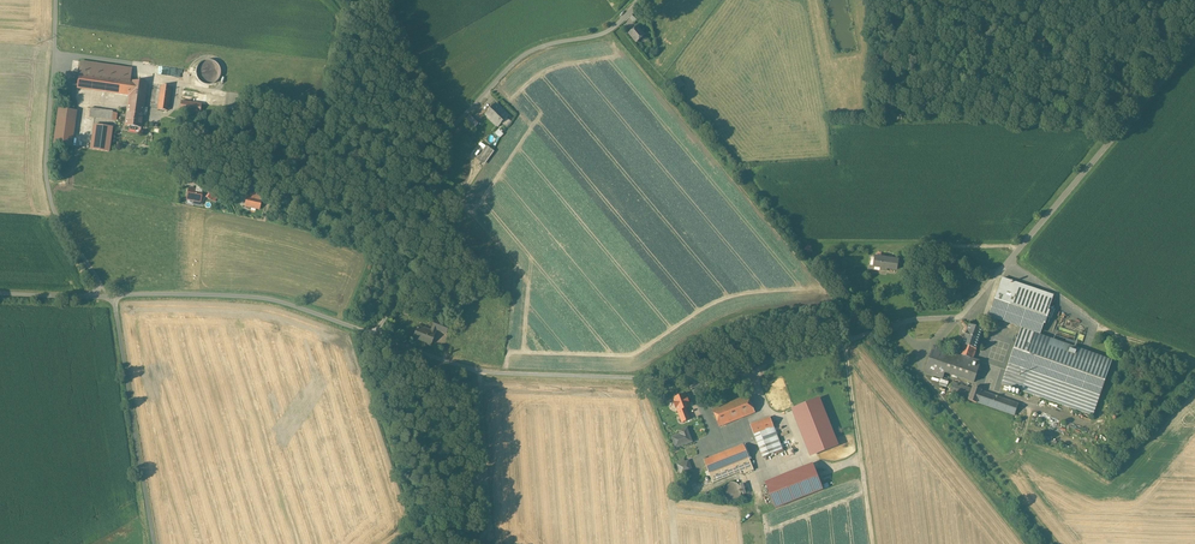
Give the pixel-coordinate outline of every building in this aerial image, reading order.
[(639,19),(635,14),(630,18),(635,23),(639,19)] [(638,27),(630,34),(636,42),(645,35),(638,27)] [(197,75),(207,79),(206,81),(216,84),(222,65),(202,58),(197,75)] [(132,69),(80,61),(79,73),(130,81),(132,69)] [(130,81),(79,73),(77,88),(129,95),(131,81),(130,81)] [(679,89),(686,84),(679,75),(673,81),(679,89)] [(147,83),(131,81),(129,95),(128,104),(144,107),(147,83)] [(171,86),(161,85),(158,109),(168,111),(171,86)] [(500,99),(485,114),(498,127),(509,116),(500,107),(504,103),(500,99)] [(202,113),(203,102),(182,100),(181,110),(202,113)] [(144,107),(128,104),(125,125),(130,126),(129,128),(129,129),(130,129),(130,128),(135,129),(135,130),(136,130),(136,129),(136,127),(140,128),(141,128),(141,127),(144,107)] [(113,111),(77,106),(76,115),(112,120),(113,111)] [(216,110),(208,115),(212,123),(220,119),(216,110)] [(472,118),(467,123),(473,128),(478,123),(472,118)] [(76,126),(62,125),(59,144),(73,146),(76,126)] [(112,127),(94,125),(90,149),(109,151),(112,127)] [(487,147),(479,159),(484,163),(493,151),(487,147)] [(236,185),(225,183),(224,190),(234,193),(236,185)] [(216,190),(209,187),(207,192),(205,196),(204,196),(211,200),(216,190)] [(202,191),(189,188),(187,199),(194,201),(193,204),(199,205),(201,195),(205,196),(207,192),(202,191)] [(262,195),(248,192),(245,206),(259,209),(262,195)] [(884,258),(881,256),(880,258),(876,257),(874,266),(881,267),(880,269),(887,270),(887,268),(896,270),(898,260),(884,258)] [(1050,304),(1014,292),(1017,283),(1003,278),(991,312),(1041,330),(1041,329),(1043,330),(1051,307),(1049,306),(1050,304)] [(431,330),(418,325),(412,339),(430,346),(436,332),(435,332),(436,329),(446,333),(448,326),(435,320),(431,330)] [(755,322),(737,325),(739,334),(757,331),(755,322)] [(982,330),(970,325),(969,325),(969,326),(967,332),(967,331),(964,339),(965,339),(963,344),(962,345),(963,345),(960,355),(973,359),(976,349),(976,350),(976,349),(983,330),(982,329),(982,330)] [(1085,335),(1057,326),(1055,335),(1067,339),(1066,342),(1077,346),(1078,343),(1082,344),(1085,335)] [(1039,341),(1034,339),(1034,340),(1019,335),(1002,384),(1004,385),(1002,390),(1020,396),(1022,391),(1023,391),(1030,371),(1100,396),(1110,367),(1074,354),(1075,353),(1069,351),(1069,353),(1039,342),(1039,341)] [(960,355),(934,346),(925,373),(942,379),(944,372),(974,382),(981,362),(973,359),(960,355)] [(1100,396),(1030,371),(1023,391),(1093,416),(1100,396)] [(1019,404),(981,391),(981,390),(973,387),(972,389),(953,382),(950,391),(969,398),(969,400),(977,403),(977,402),(1015,415),(1019,404)] [(685,394),(674,398),(675,403),(674,403),(676,407),(677,407),(679,411),(686,408),(690,406),(688,403),(689,402),(687,398),(685,394)] [(748,396),(713,410),(719,427),(755,413),(748,396)] [(837,446),(818,398),(798,407),(791,409),(811,457),(817,454),(837,446)] [(690,419),(686,408),(679,411),(678,411),(682,422),(690,419)] [(770,417),(751,425),(754,435),(755,435),(774,427),(770,418),(770,417)] [(774,427),(755,435),(763,457),(782,449),(774,427)] [(687,429),(680,431),(681,435),(673,438),(676,447),(692,442),(687,429)] [(744,445),(704,460),(706,466),(708,471),(710,474),(749,459),(744,445)] [(685,462),(684,459),(678,462),(679,465),(678,465),(681,474),(692,470),(688,461),(685,462)] [(749,459),(710,474),(713,483),(743,470),(745,473),(753,470),(749,459)] [(765,482),(767,487),(815,469),(813,463),(765,482)] [(815,469),(767,487),(775,508),(823,489),(815,469)] [(732,482),(730,482),(729,483),(728,483),(726,484),(725,485),(724,487),(723,488),(723,489),(723,490),(723,491),(723,492),(723,493),(723,494),(723,495),(724,495),(724,497),(725,498),(726,499),(727,499),(728,500),(729,500),(731,501),(733,501),(734,501),(736,500),(737,500),(738,499),(738,498),(739,498),(740,496),(741,495),(741,494),(741,493),(741,491),(741,490),(741,488),(740,487),(740,486),(739,485),(738,484),(737,483),(736,483),(735,483),(733,482),(732,482)]
